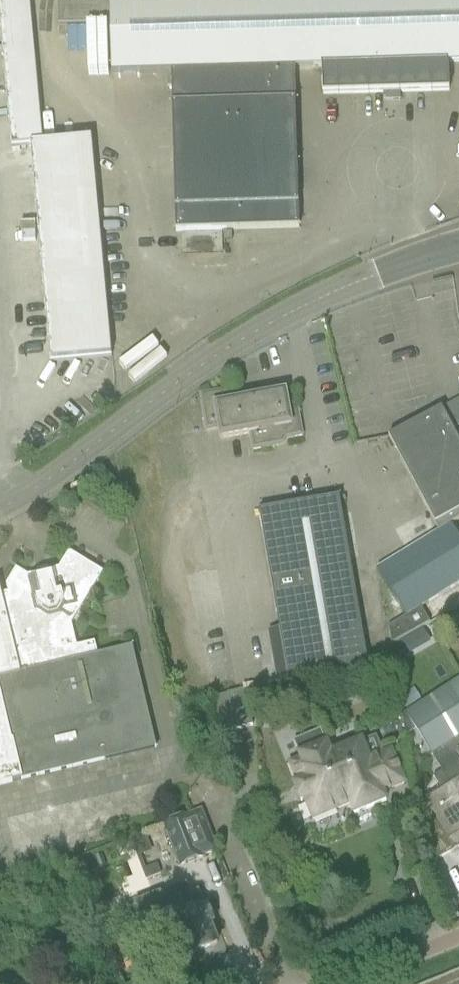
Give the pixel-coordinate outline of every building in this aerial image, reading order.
[(31,21),(29,0),(0,0),(0,24),(31,21)] [(59,22),(110,21),(111,71),(171,69),(175,230),(298,227),(294,66),(321,66),(322,93),(382,92),(383,100),(400,100),(400,92),(448,91),(448,63),(458,63),(458,0),(58,0),(59,22)] [(31,21),(0,24),(0,31),(2,55),(34,52),(31,21)] [(37,83),(34,52),(2,55),(5,86),(37,83)] [(40,113),(37,83),(5,86),(8,116),(40,113)] [(43,144),(40,113),(8,116),(11,147),(29,145),(29,146),(43,145),(43,144)] [(91,140),(43,144),(43,145),(29,146),(32,174),(94,168),(91,140)] [(96,195),(94,168),(32,174),(34,200),(96,195)] [(99,222),(96,195),(34,200),(37,227),(99,222)] [(101,249),(99,222),(37,227),(39,254),(101,249)] [(104,275),(101,249),(39,254),(42,281),(104,275)] [(106,302),(104,275),(42,281),(44,308),(106,302)] [(109,329),(106,302),(44,308),(47,335),(109,329)] [(171,343),(178,338),(172,328),(118,360),(132,385),(179,358),(171,343)] [(111,358),(109,329),(47,335),(49,363),(111,358)] [(252,450),(277,445),(283,444),(286,439),(302,436),(298,412),(292,407),(289,408),(286,391),(269,394),(269,398),(253,400),(253,397),(234,401),(233,395),(226,390),(201,395),(207,430),(218,427),(220,438),(249,433),(252,450)] [(441,410),(453,431),(458,428),(458,400),(441,410)] [(453,431),(441,410),(388,438),(440,531),(450,525),(458,520),(458,442),(453,431)] [(339,498),(259,513),(279,632),(290,690),(370,676),(339,498)] [(128,508),(120,509),(123,521),(131,519),(128,508)] [(450,525),(457,537),(458,536),(458,520),(450,525)] [(377,569),(405,616),(419,608),(447,591),(458,585),(458,584),(458,541),(457,537),(450,525),(440,531),(377,569)] [(127,537),(119,539),(122,551),(129,549),(127,537)] [(94,557),(90,539),(53,547),(57,566),(94,557)] [(129,549),(122,551),(124,562),(132,560),(129,549)] [(99,576),(94,557),(57,566),(62,585),(99,576)] [(136,575),(128,577),(131,588),(138,586),(136,575)] [(103,595),(99,576),(62,585),(66,603),(103,595)] [(138,586),(131,588),(133,600),(141,598),(138,586)] [(107,613),(103,595),(66,603),(71,622),(107,613)] [(391,647),(429,625),(419,608),(405,616),(387,628),(391,647)] [(144,612),(137,614),(139,626),(147,624),(144,612)] [(112,632),(107,613),(71,622),(75,641),(112,632)] [(147,624),(139,626),(142,637),(150,635),(147,624)] [(75,641),(80,662),(117,653),(112,632),(75,641)] [(124,681),(119,661),(82,669),(87,690),(124,681)] [(156,662),(148,664),(151,675),(159,673),(156,662)] [(159,673),(151,675),(154,686),(162,685),(159,673)] [(128,700),(124,681),(87,690),(91,709),(128,700)] [(399,719),(409,735),(415,731),(430,755),(428,756),(430,759),(432,757),(442,772),(449,784),(458,778),(458,682),(399,719)] [(249,690),(230,694),(230,693),(212,697),(221,733),(252,725),(246,699),(251,697),(249,690)] [(165,699),(157,701),(160,712),(168,711),(165,699)] [(132,719),(128,700),(91,709),(96,728),(132,719)] [(168,711),(160,712),(163,724),(170,722),(168,711)] [(137,738),(132,719),(96,728),(100,746),(137,738)] [(0,726),(0,761),(10,759),(7,748),(9,748),(4,726),(0,726)] [(174,736),(166,738),(169,750),(177,748),(174,736)] [(141,756),(137,738),(100,746),(105,765),(141,756)] [(300,760),(289,764),(313,819),(350,804),(354,815),(386,801),(382,793),(404,783),(397,765),(391,751),(384,754),(369,761),(363,748),(361,742),(331,755),(326,744),(299,756),(300,760)] [(177,748),(169,750),(171,761),(179,759),(177,748)] [(146,775),(141,756),(105,765),(109,784),(146,775)] [(0,761),(0,796),(20,792),(14,769),(12,770),(10,759),(0,761)] [(183,774),(175,775),(178,787),(185,785),(183,774)] [(150,794),(146,775),(109,784),(113,802),(150,794)] [(416,806),(426,866),(458,849),(458,778),(449,784),(440,790),(416,806)] [(0,796),(0,832),(1,832),(11,829),(12,830),(23,827),(22,827),(26,826),(23,815),(25,814),(20,792),(0,796)] [(198,804),(187,808),(189,815),(201,811),(198,804)] [(216,851),(201,811),(163,826),(179,867),(203,858),(202,857),(216,851)] [(101,854),(90,859),(95,872),(107,867),(101,854)] [(190,953),(191,954),(217,944),(210,925),(213,924),(207,909),(204,910),(198,893),(164,906),(159,895),(136,904),(147,933),(154,930),(154,931),(155,931),(161,946),(167,944),(173,960),(190,953)]
